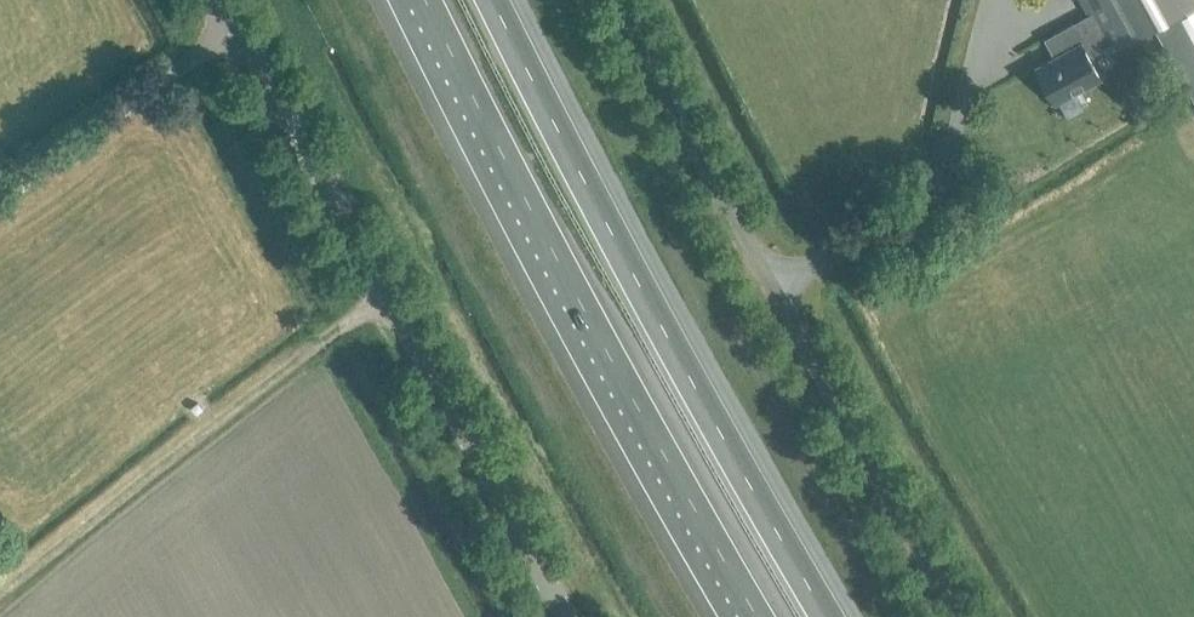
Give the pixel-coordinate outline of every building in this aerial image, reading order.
[(1089,14),(1044,38),(1054,57),(1038,67),(1056,101),(1099,77),(1087,56),(1106,46),(1108,49),(1151,25),(1193,102),(1193,0),(1081,0),(1089,14)] [(196,412),(202,408),(197,402),(192,407),(196,412)]
